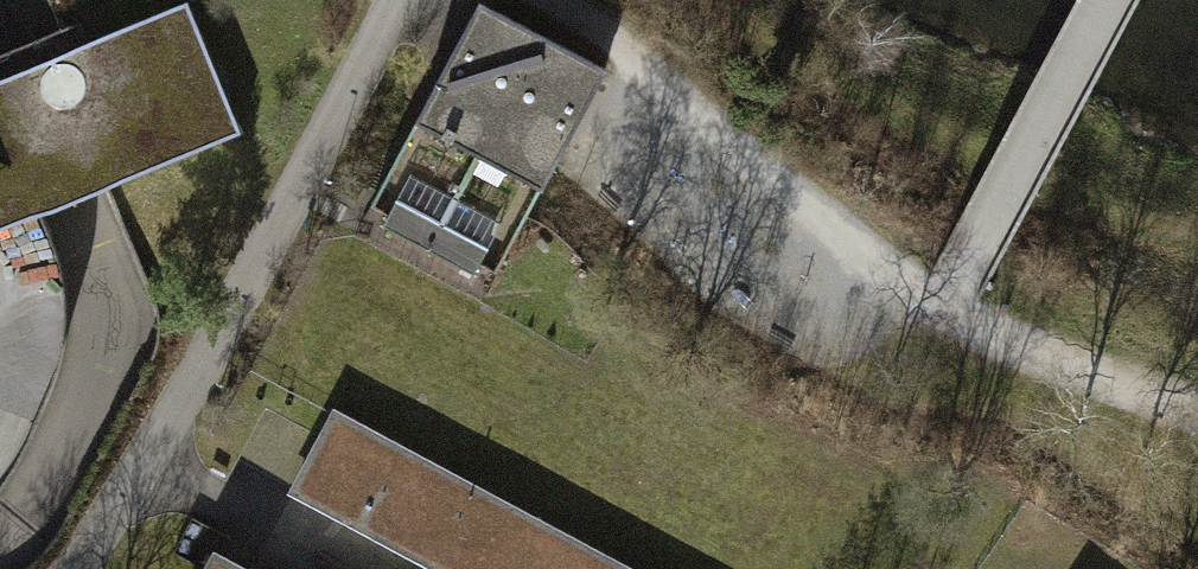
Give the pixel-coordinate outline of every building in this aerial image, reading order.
[(478,7),(416,125),(543,192),(606,74),(478,7)] [(80,211),(239,147),(187,19),(27,83),(0,94),(0,243),(80,211)] [(277,490),(421,568),(622,568),(324,406),(277,490)] [(196,568),(235,568),(204,553),(196,568)]
